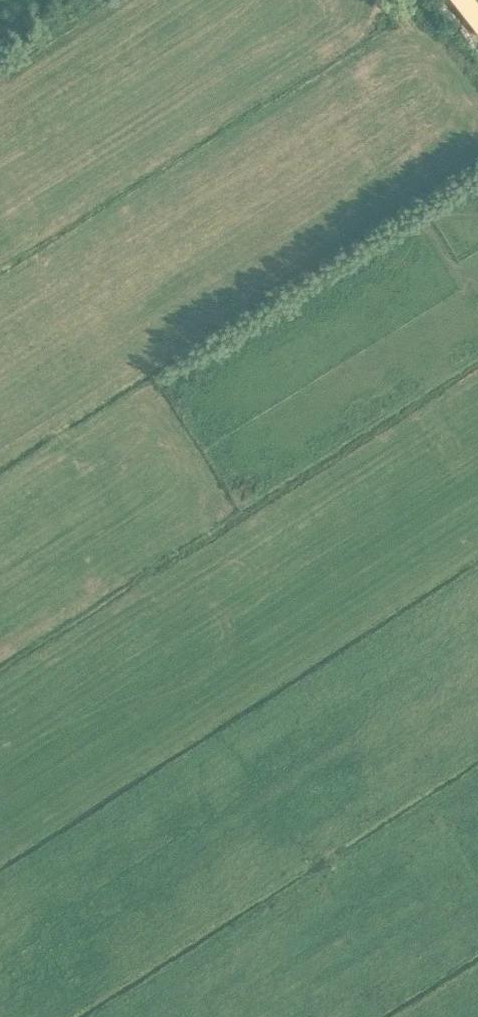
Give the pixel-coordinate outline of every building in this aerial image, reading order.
[(477,32),(477,0),(453,0),(477,32)]
